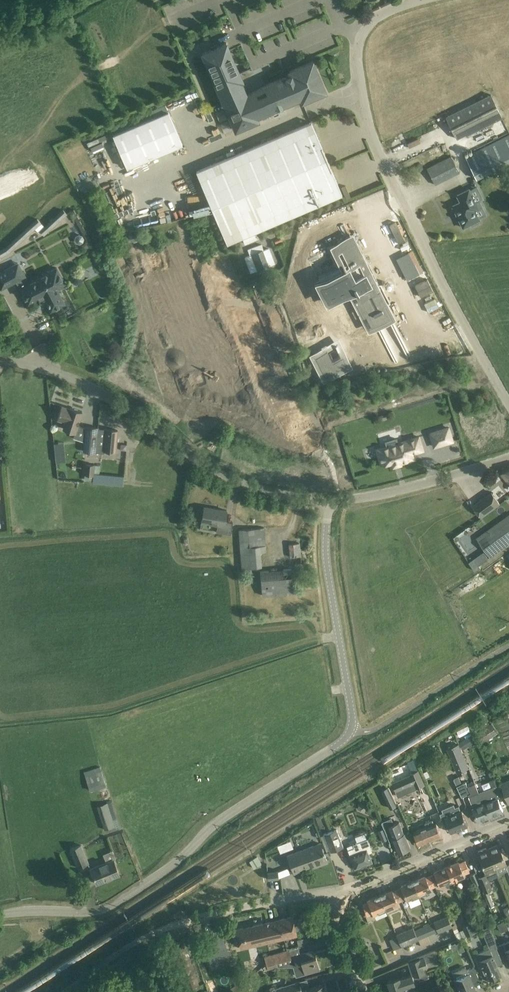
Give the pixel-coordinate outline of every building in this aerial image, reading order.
[(202,52),(224,102),(236,129),(258,120),(257,116),(301,97),(302,101),(303,101),(326,91),(313,61),(289,71),(291,74),(266,85),(245,94),(242,88),(244,88),(243,87),(242,88),(241,84),(242,83),(240,83),(240,81),(243,80),(242,80),(240,73),(229,49),(226,42),(217,46),(216,44),(215,45),(213,41),(211,42),(212,45),(211,46),(212,48),(202,52)] [(502,115),(491,94),(446,116),(456,138),(502,115)] [(182,144),(168,110),(113,134),(127,168),(182,144)] [(502,119),(490,126),(496,136),(508,129),(502,119)] [(342,194),(311,122),(196,171),(227,243),(342,194)] [(466,155),(477,176),(508,160),(508,133),(466,155)] [(460,172),(452,156),(427,168),(435,184),(460,172)] [(453,205),(452,205),(452,206),(453,206),(463,227),(470,223),(471,225),(479,222),(478,219),(479,219),(478,216),(486,212),(480,200),(475,202),(469,189),(468,189),(458,194),(457,195),(457,194),(457,195),(460,202),(453,205)] [(379,190),(366,196),(370,206),(384,200),(379,190)] [(67,213),(63,209),(40,231),(44,235),(67,213)] [(336,239),(349,233),(370,281),(396,269),(376,227),(360,234),(351,213),(329,224),(336,239)] [(0,250),(0,257),(9,252),(41,222),(37,218),(5,248),(0,250)] [(138,231),(128,234),(131,241),(140,238),(138,231)] [(82,234),(79,233),(76,235),(75,238),(76,241),(80,242),(83,240),(84,237),(82,234)] [(308,247),(318,269),(331,264),(321,241),(308,247)] [(263,249),(251,253),(256,268),(270,267),(263,249)] [(18,263),(0,272),(0,287),(1,289),(25,276),(18,263)] [(66,284),(57,267),(48,272),(49,275),(30,285),(28,283),(19,287),(28,304),(43,296),(51,311),(65,303),(57,289),(66,284)] [(346,272),(319,285),(327,302),(346,292),(347,291),(352,301),(349,302),(358,320),(361,318),(367,329),(389,317),(384,307),(388,304),(379,286),(374,289),(366,272),(350,281),(346,272)] [(325,342),(303,353),(313,374),(335,362),(325,342)] [(96,452),(98,428),(86,427),(78,425),(82,411),(70,407),(70,408),(61,405),(57,419),(64,421),(62,428),(84,435),(83,451),(96,452)] [(452,441),(448,427),(430,433),(434,446),(452,441)] [(116,452),(118,430),(98,428),(96,452),(104,453),(104,451),(116,452)] [(419,436),(397,443),(377,449),(381,465),(392,462),(393,465),(414,459),(412,453),(421,451),(423,450),(419,436)] [(95,464),(85,463),(84,474),(94,475),(94,473),(95,464)] [(94,475),(93,483),(123,485),(124,476),(99,473),(99,474),(94,473),(94,475)] [(500,504),(492,492),(473,506),(481,517),(500,504)] [(225,521),(227,510),(204,506),(201,521),(211,523),(218,524),(216,532),(221,533),(231,535),(231,531),(233,523),(225,521)] [(478,538),(490,555),(508,542),(508,516),(478,538)] [(264,527),(239,529),(242,567),(243,574),(252,573),(252,567),(262,566),(261,552),(266,552),(265,544),(264,527)] [(299,543),(289,543),(291,563),(301,563),(299,543)] [(484,551),(469,561),(475,571),(481,567),(479,565),(489,558),(484,551)] [(293,593),(291,568),(260,571),(262,596),(293,593)] [(491,723),(475,733),(481,743),(497,733),(491,723)] [(458,742),(462,749),(476,742),(472,735),(458,742)] [(447,748),(457,772),(469,768),(459,743),(447,748)] [(106,786),(100,766),(84,772),(90,791),(106,786)] [(392,783),(396,791),(414,783),(417,788),(425,785),(419,770),(409,774),(410,775),(392,783)] [(492,787),(479,793),(489,816),(503,811),(498,798),(503,796),(495,779),(489,781),(492,787)] [(466,782),(457,786),(462,797),(468,794),(479,821),(489,816),(479,793),(475,784),(468,786),(466,782)] [(388,786),(381,790),(390,809),(397,805),(388,786)] [(118,825),(110,801),(97,806),(105,830),(118,825)] [(444,812),(440,813),(448,831),(451,830),(451,832),(458,829),(463,827),(463,826),(468,824),(462,809),(461,810),(459,805),(455,807),(453,804),(442,809),(444,812)] [(434,823),(433,820),(425,823),(426,827),(414,832),(419,845),(442,836),(436,822),(434,823)] [(392,838),(398,853),(410,848),(400,822),(388,826),(392,838)] [(384,828),(378,831),(382,841),(388,838),(384,828)] [(337,829),(324,834),(330,851),(343,847),(337,829)] [(372,851),(367,838),(355,843),(357,846),(348,849),(355,868),(372,862),(368,853),(372,851)] [(319,866),(328,863),(320,843),(287,855),(294,872),(302,869),(302,870),(318,864),(319,866)] [(89,863),(81,844),(70,848),(78,867),(89,863)] [(507,865),(498,845),(488,849),(498,876),(499,875),(505,871),(508,870),(508,874),(508,864),(507,865)] [(486,848),(478,851),(479,853),(477,853),(485,872),(484,873),(486,877),(479,880),(491,907),(495,905),(489,893),(492,891),(491,889),(492,888),(489,880),(498,876),(488,849),(486,849),(486,848)] [(257,857),(250,862),(253,868),(261,863),(257,857)] [(119,874),(113,859),(90,868),(96,884),(119,874)] [(458,861),(446,867),(452,881),(464,875),(463,873),(469,871),(465,861),(459,863),(458,861)] [(452,881),(446,867),(434,872),(434,874),(430,876),(434,886),(439,884),(439,886),(452,881)] [(279,878),(278,871),(267,872),(268,879),(279,878)] [(475,872),(470,875),(474,885),(480,882),(475,872)] [(434,886),(430,876),(426,877),(425,876),(413,881),(419,895),(431,889),(430,887),(434,886)] [(419,895),(413,881),(400,886),(401,888),(397,890),(401,900),(405,898),(406,900),(419,895)] [(401,900),(397,890),(393,892),(392,890),(379,895),(385,909),(398,904),(397,902),(401,900)] [(385,909),(379,895),(367,900),(368,902),(362,905),(367,915),(372,912),(373,914),(385,909)] [(244,927),(236,929),(240,948),(279,939),(280,942),(284,941),(284,939),(290,937),(289,935),(296,933),(296,930),(303,928),(301,919),(299,919),(294,920),(293,916),(252,925),(252,926),(244,928),(244,927)] [(452,927),(447,916),(434,921),(434,922),(438,931),(438,932),(452,927)] [(504,919),(499,922),(501,929),(508,927),(504,919)] [(438,931),(434,922),(414,930),(418,939),(421,947),(431,943),(428,935),(438,931)] [(474,933),(470,923),(462,926),(464,929),(455,933),(458,940),(474,933)] [(414,930),(413,928),(396,935),(397,936),(401,946),(418,939),(414,930)] [(221,935),(202,942),(207,955),(213,952),(216,958),(228,953),(221,935)] [(401,946),(397,936),(390,939),(394,949),(401,946)] [(183,940),(170,945),(187,991),(200,987),(183,940)] [(497,946),(502,957),(508,955),(508,958),(508,941),(497,946)] [(490,948),(477,954),(487,979),(500,974),(495,962),(501,959),(496,948),(491,950),(490,948)] [(290,950),(264,957),(268,969),(278,966),(276,962),(292,957),(292,956),(290,950)] [(386,984),(388,990),(390,989),(391,991),(403,991),(402,988),(409,986),(414,985),(414,983),(417,982),(419,978),(428,975),(425,969),(440,964),(436,953),(435,950),(419,956),(420,958),(420,959),(419,959),(419,960),(421,966),(411,969),(413,974),(411,975),(399,979),(399,978),(397,978),(387,981),(388,983),(386,984)] [(292,957),(297,976),(320,969),(316,956),(311,957),(310,951),(292,956),(292,957)] [(474,967),(466,970),(465,966),(451,972),(454,979),(459,991),(476,991),(472,982),(479,979),(474,967)] [(230,989),(232,991),(244,991),(252,988),(247,979),(230,989)] [(308,987),(302,989),(301,989),(299,981),(298,981),(296,982),(273,989),(272,989),(273,991),(326,991),(324,984),(308,989),(308,987)]
